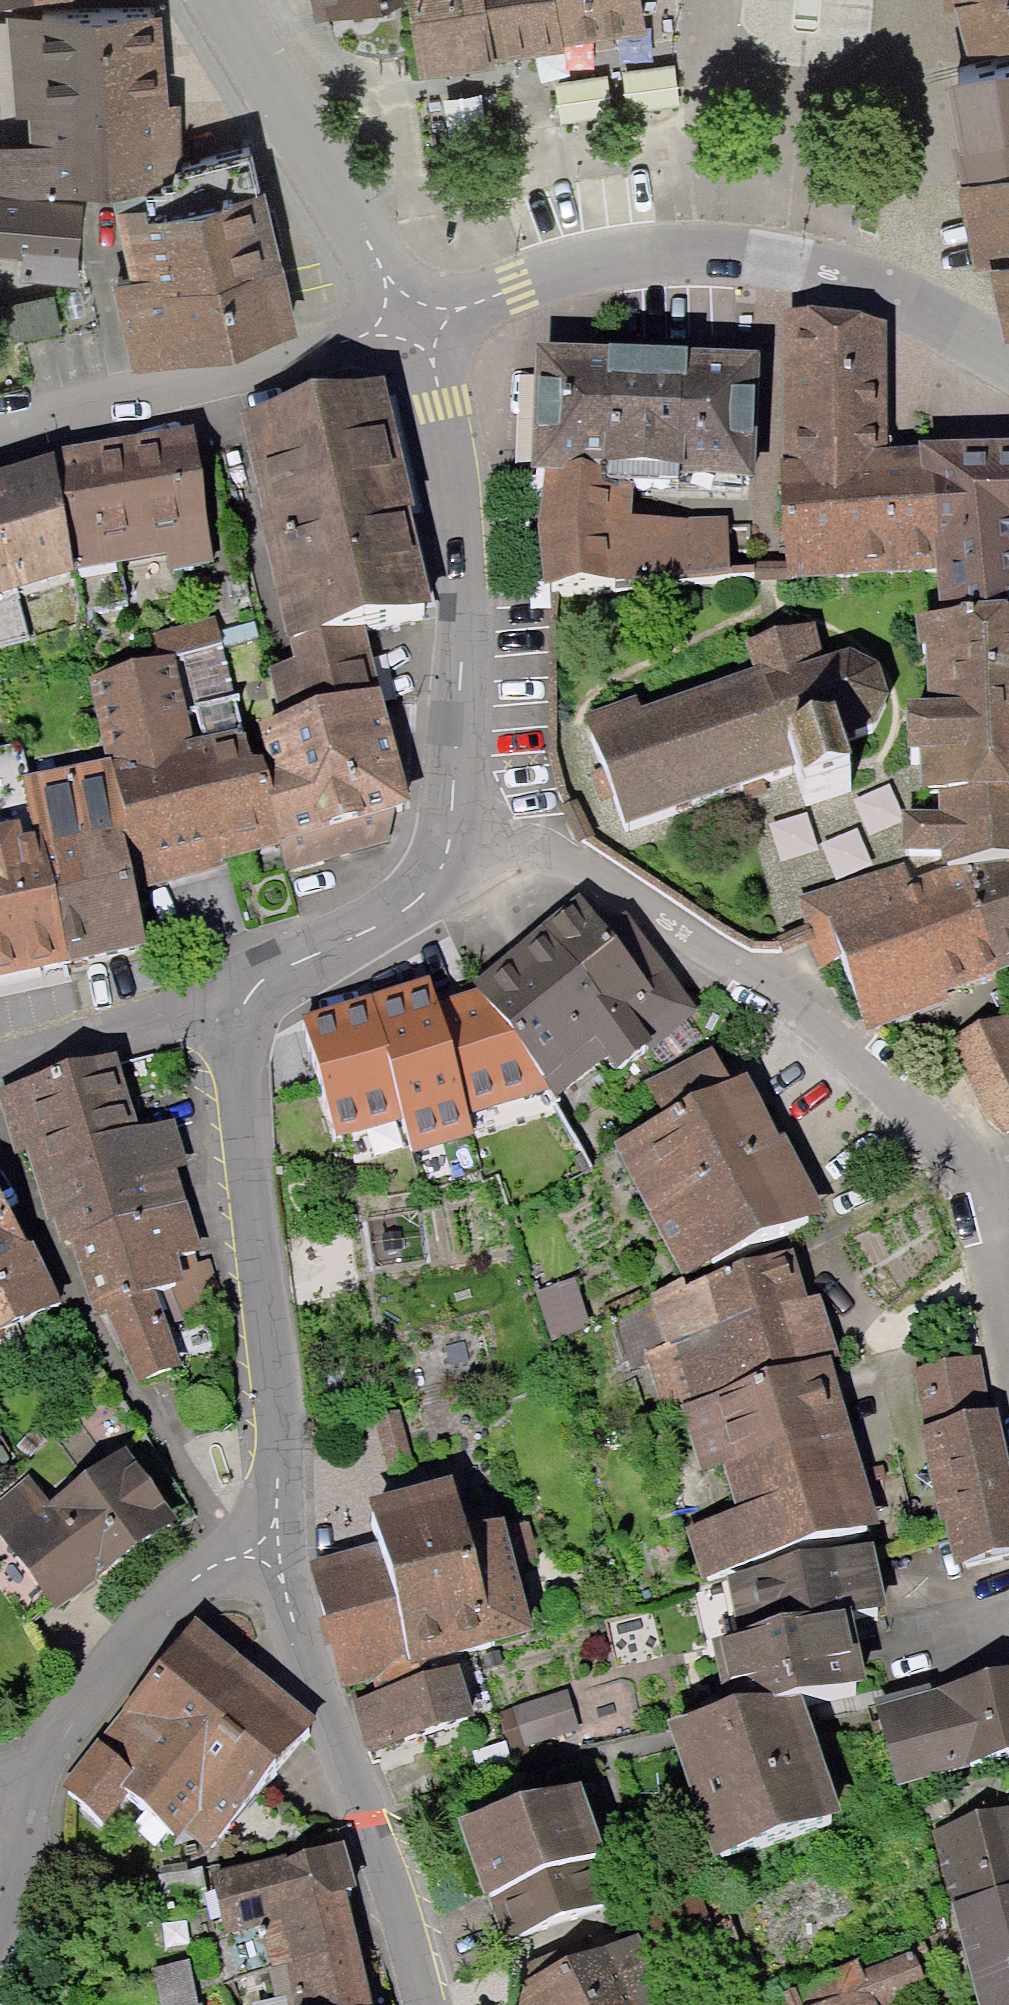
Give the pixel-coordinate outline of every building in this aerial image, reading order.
[(330,19),(391,0),(327,0),(330,19)] [(436,76),(681,32),(676,0),(410,0),(436,76)] [(953,15),(1001,3),(1008,35),(1008,0),(949,0),(953,15)] [(152,8),(15,11),(25,191),(162,183),(152,8)] [(1008,173),(1008,73),(978,81),(1005,174),(1008,173)] [(972,183),(994,261),(1008,256),(1008,173),(1005,174),(972,183)] [(270,185),(125,211),(141,296),(285,270),(270,185)] [(90,207),(11,202),(7,269),(86,274),(90,207)] [(994,261),(1008,297),(1008,256),(994,261)] [(298,338),(285,270),(141,296),(120,300),(133,369),(298,338)] [(886,316),(793,306),(797,443),(781,444),(790,573),(937,569),(935,491),(924,465),(921,438),(888,439),(886,316)] [(545,464),(602,466),(607,341),(540,339),(536,464),(545,464)] [(686,343),(607,341),(602,466),(681,469),(686,343)] [(759,345),(686,343),(681,469),(755,472),(759,345)] [(250,430),(302,647),(430,616),(377,399),(250,430)] [(921,438),(924,465),(935,491),(937,569),(954,630),(1008,630),(1008,435),(921,438)] [(204,446),(71,467),(90,589),(223,568),(204,446)] [(602,466),(545,464),(548,583),(730,578),(728,516),(631,519),(630,482),(603,483),(602,466)] [(0,497),(0,618),(85,600),(60,484),(0,497)] [(760,680),(587,736),(622,833),(798,771),(809,804),(894,781),(842,627),(751,650),(760,680)] [(878,1033),(1008,990),(1008,630),(954,630),(957,727),(921,729),(923,776),(949,784),(949,822),(911,824),(911,870),(824,896),(878,1033)] [(313,678),(329,724),(411,696),(395,650),(313,678)] [(234,666),(109,695),(157,896),(281,867),(234,666)] [(400,716),(282,752),(315,859),(432,823),(400,716)] [(59,861),(81,976),(151,963),(118,786),(48,799),(59,861)] [(81,976),(59,861),(0,872),(0,991),(81,976)] [(701,1005),(625,915),(609,928),(579,893),(547,921),(649,1047),(701,1005)] [(649,1047),(547,921),(511,950),(598,1063),(607,1055),(620,1070),(649,1047)] [(598,1063),(511,950),(472,981),(477,987),(555,1089),(559,1093),(598,1063)] [(438,998),(431,975),(371,993),(407,1115),(416,1150),(476,1133),(470,1112),(438,998)] [(555,1089),(477,987),(438,998),(470,1112),(555,1089)] [(407,1115),(371,993),(302,1013),(338,1135),(407,1115)] [(117,1049),(7,1087),(53,1220),(63,1217),(91,1298),(107,1293),(137,1381),(186,1364),(159,1287),(176,1281),(171,1267),(211,1254),(181,1167),(191,1164),(174,1117),(144,1128),(117,1049)] [(675,1125),(619,1151),(689,1294),(845,1234),(761,1089),(741,1097),(723,1065),(663,1099),(675,1125)] [(67,1308),(24,1211),(0,1221),(0,1338),(67,1308)] [(819,1278),(662,1316),(678,1350),(654,1356),(670,1408),(686,1404),(841,1367),(819,1278)] [(912,1369),(953,1564),(1008,1552),(1008,1457),(998,1407),(992,1409),(981,1354),(912,1369)] [(692,1530),(710,1591),(736,1583),(872,1543),(888,1538),(843,1386),(695,1430),(722,1521),(692,1530)] [(194,1537),(148,1466),(104,1495),(82,1462),(0,1515),(0,1516),(67,1619),(194,1537)] [(387,1566),(329,1580),(368,1699),(551,1657),(535,1545),(509,1555),(481,1504),(377,1526),(387,1566)] [(725,1635),(735,1685),(860,1668),(855,1610),(883,1605),(872,1543),(736,1583),(747,1626),(725,1635)] [(196,1640),(69,1797),(105,1825),(120,1808),(200,1872),(267,1789),(313,1733),(196,1640)] [(668,1722),(711,1853),(839,1811),(796,1680),(668,1722)] [(362,1716),(374,1761),(489,1730),(478,1686),(362,1716)] [(924,1795),(1008,1771),(1008,1691),(904,1720),(924,1795)] [(930,1830),(979,2004),(1008,2004),(1008,1807),(930,1830)] [(609,1808),(476,1842),(505,1956),(639,1922),(609,1808)] [(343,1837),(213,1869),(229,1932),(262,1924),(273,1966),(288,1962),(299,2004),(378,2004),(346,1891),(356,1888),(343,1837)] [(509,1983),(517,2004),(672,2004),(640,1931),(509,1983)] [(797,2004),(947,2004),(923,1950),(797,2004)]
